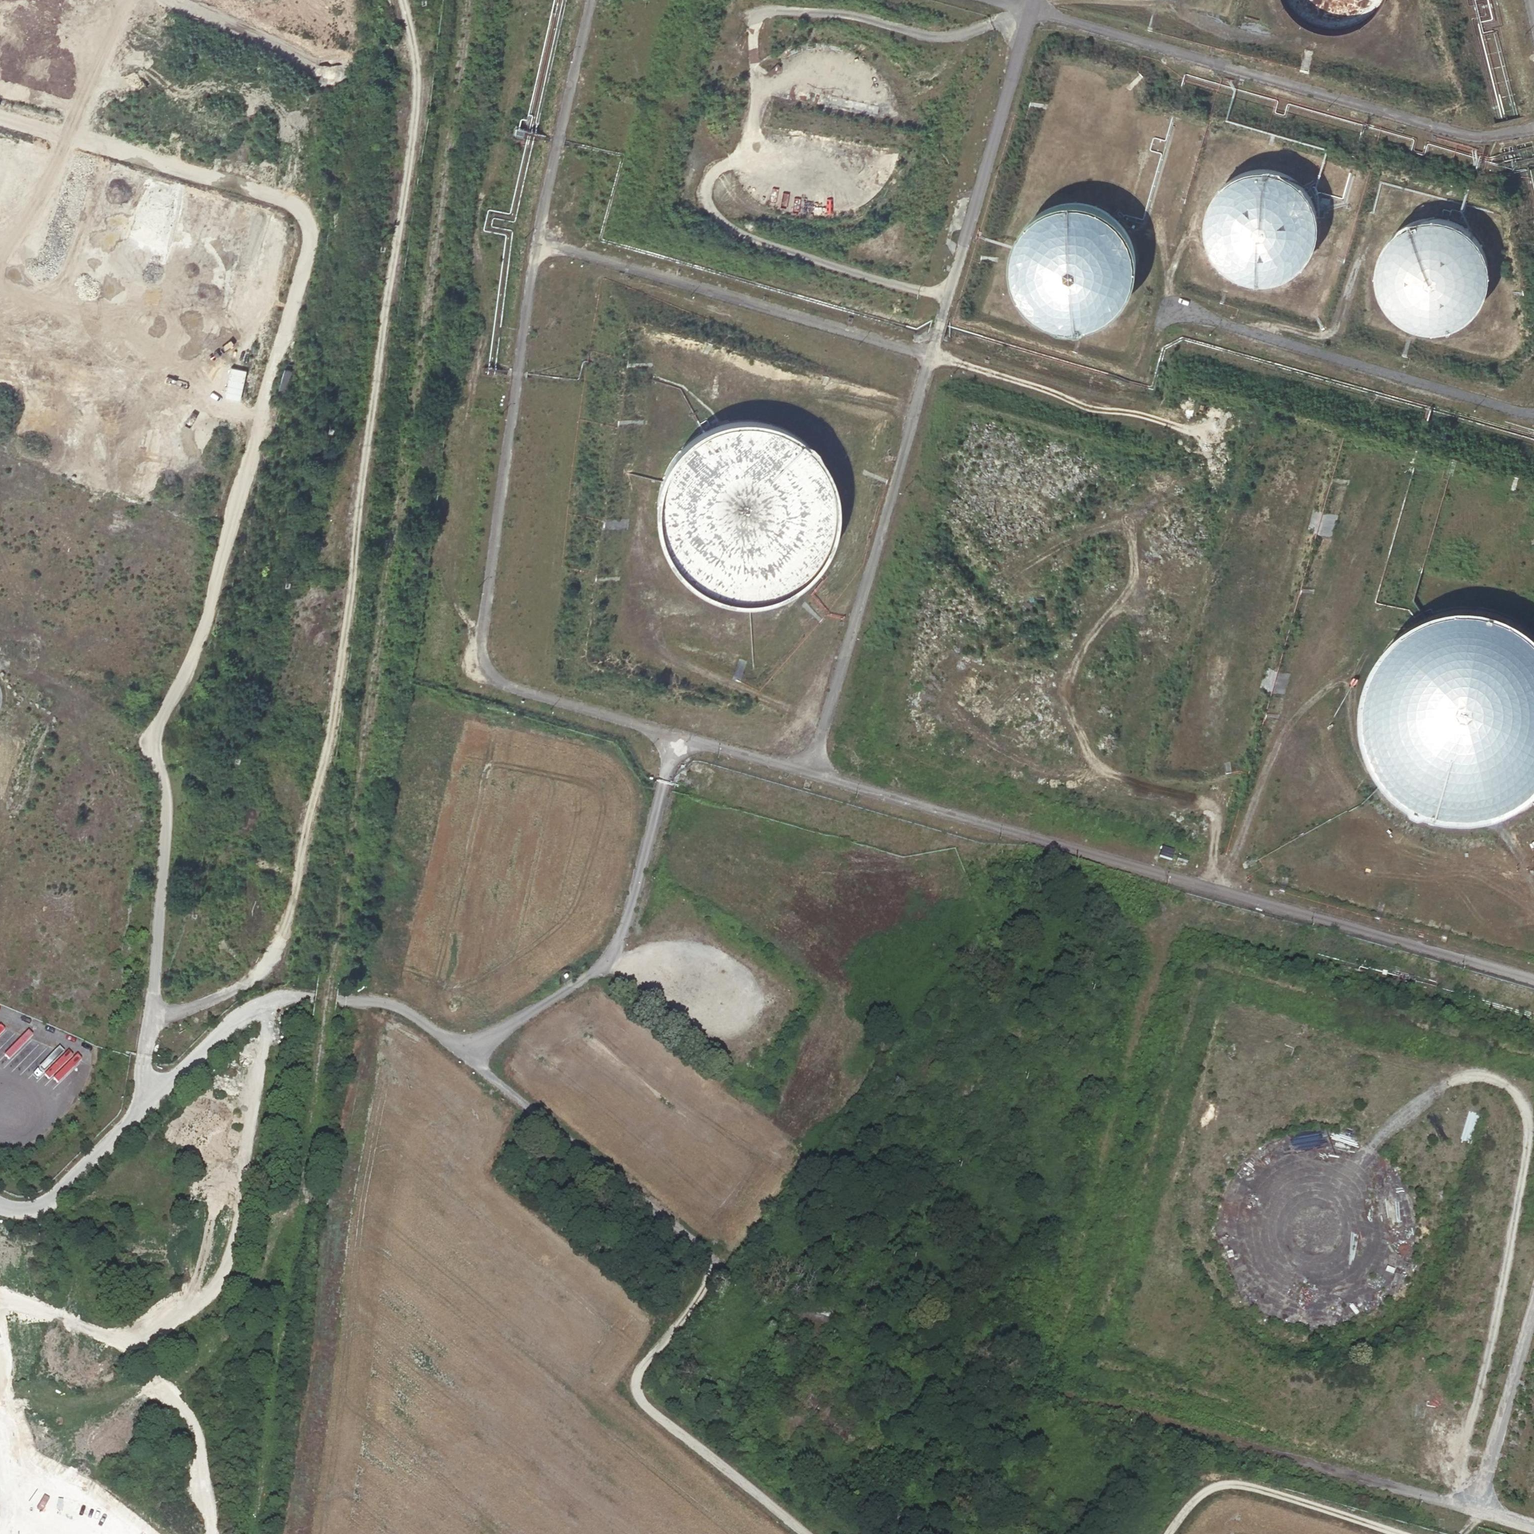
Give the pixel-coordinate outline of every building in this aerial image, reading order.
[(1303,3),(1309,8),(1312,11),(1317,13),(1323,16),(1328,18),(1331,19),(1337,20),(1341,20),(1346,20),(1352,19),(1357,18),(1362,17),(1369,14),(1374,11),(1377,9),(1381,5),(1384,3),(1386,0),(1300,0),(1303,3)] [(1320,223),(1321,219),(1321,218),(1320,212),(1319,207),(1318,201),(1316,197),(1314,192),(1311,187),(1307,182),(1304,178),(1301,176),(1295,171),(1289,168),(1286,166),(1280,164),(1277,164),(1272,163),(1264,162),(1257,162),(1255,163),(1250,164),(1243,166),(1240,167),(1234,170),(1230,173),(1225,178),(1222,181),(1218,186),(1216,189),(1212,195),(1210,201),(1209,206),(1208,212),(1207,216),(1207,221),(1208,228),(1209,234),(1211,239),(1212,242),(1214,246),(1216,249),(1220,254),(1222,257),(1226,261),(1231,265),(1235,267),(1241,271),(1248,273),(1254,274),(1258,275),(1264,275),(1271,275),(1274,274),(1279,273),(1283,272),(1288,270),(1294,266),(1298,264),(1302,260),(1306,256),(1310,251),(1314,246),(1316,242),(1317,238),(1319,233),(1320,229),(1320,223)] [(1474,262),(1474,257),(1474,256),(1474,252),(1473,247),(1473,245),(1472,241),(1470,235),(1468,231),(1465,226),(1460,220),(1457,217),(1453,213),(1450,211),(1444,207),(1439,205),(1434,203),(1430,202),(1424,201),(1420,201),(1416,201),(1409,201),(1405,202),(1398,204),(1394,206),(1388,209),(1384,212),(1380,216),(1377,218),(1375,221),(1371,226),(1368,231),(1366,236),(1364,242),(1363,247),(1362,252),(1362,258),(1362,262),(1363,267),(1364,272),(1366,278),(1368,283),(1371,288),(1374,292),(1378,296),(1381,299),(1386,302),(1391,306),(1395,308),(1400,310),(1405,311),(1412,313),(1416,313),(1422,313),(1427,312),(1431,311),(1439,309),(1445,306),(1450,303),(1453,301),(1458,297),(1461,292),(1465,288),(1468,282),(1470,277),(1472,273),(1473,269),(1474,262)] [(1126,274),(1126,270),(1126,269),(1126,266),(1125,259),(1124,253),(1121,245),(1119,241),(1115,234),(1110,229),(1107,226),(1103,222),(1098,219),(1094,216),(1088,214),(1082,212),(1077,210),(1073,210),(1069,210),(1064,210),(1059,210),(1052,211),(1044,214),(1040,215),(1035,218),(1031,221),(1026,225),(1023,228),(1018,234),(1015,238),(1013,243),(1010,248),(1008,254),(1007,258),(1007,264),(1006,270),(1007,275),(1007,280),(1009,285),(1011,291),(1013,296),(1015,301),(1019,307),(1024,311),(1027,315),(1031,318),(1036,321),(1042,324),(1047,326),(1054,328),(1060,329),(1065,329),(1070,329),(1076,328),(1082,327),(1086,326),(1091,324),(1097,321),(1102,317),(1104,315),(1107,313),(1112,308),(1115,303),(1118,299),(1121,293),(1122,289),(1124,283),(1125,277),(1126,274)] [(823,510),(823,506),(823,504),(823,500),(822,494),(821,488),(820,483),(819,479),(817,472),(813,464),(808,456),(801,447),(797,443),(793,439),(788,435),(784,433),(780,430),(775,427),(769,425),(765,423),(756,421),(747,419),(743,418),(734,418),(725,419),(720,420),(713,421),(707,423),(700,426),(692,430),(687,434),(683,436),(677,441),(674,444),(669,450),(664,456),(660,462),(658,468),(654,476),(652,485),(650,491),(649,498),(649,503),(649,512),(650,520),(651,524),(654,533),(655,536),(658,544),(662,551),(665,556),(669,561),(673,565),(678,569),(681,572),(687,577),(693,581),(699,584),(706,587),(712,589),(719,590),(722,591),(731,592),(736,592),(742,592),(751,591),(758,589),(764,588),(770,586),(778,582),(784,578),(788,575),(795,569),(800,564),(802,562),(807,556),(810,552),(813,547),(815,543),(818,536),(819,531),(822,522),(823,516),(823,510)] [(1533,626),(1528,622),(1523,618),(1518,616),(1512,613),(1502,609),(1492,607),(1483,605),(1475,605),(1466,605),(1461,605),(1452,607),(1442,609),(1434,612),(1426,616),(1417,621),(1409,627),(1403,633),(1396,641),(1391,648),(1385,657),(1381,666),(1378,672),(1377,677),(1375,684),(1374,694),(1373,701),(1373,710),(1374,717),(1375,725),(1377,730),(1379,739),(1384,748),(1389,757),(1394,764),(1399,771),(1407,778),(1412,783),(1416,786),(1425,791),(1434,795),(1444,799),(1453,801),(1461,802),(1472,803),(1478,803),(1484,802),(1492,801),(1502,798),(1510,795),(1517,793),(1521,790),(1527,786),(1533,781),(1533,626)] [(701,781),(680,772),(677,779),(698,788),(701,781)] [(1172,859),(1175,851),(1163,847),(1160,855),(1172,859)]
